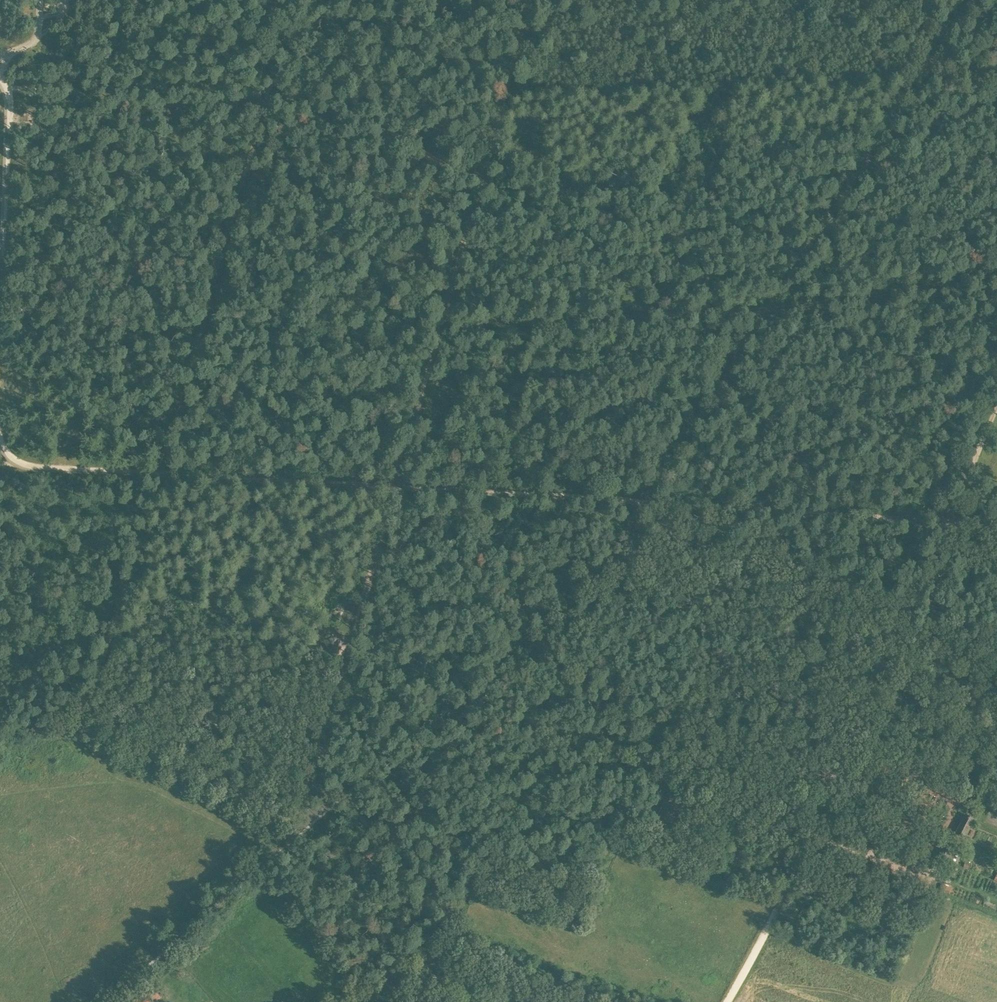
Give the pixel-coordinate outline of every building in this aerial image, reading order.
[(953,789),(948,799),(956,803),(962,788),(955,785),(953,789)] [(979,797),(982,790),(974,787),(971,793),(973,795),(977,796),(979,797)] [(684,797),(669,790),(666,795),(681,802),(684,797)] [(971,808),(975,799),(969,797),(965,804),(971,808)] [(975,819),(965,814),(955,834),(965,840),(975,819)] [(918,823),(902,817),(897,828),(901,830),(901,829),(910,833),(914,834),(918,823)] [(720,818),(717,823),(727,831),(731,826),(720,818)] [(910,834),(901,830),(899,834),(908,838),(910,834)] [(739,855),(734,852),(729,863),(734,865),(739,855)] [(160,998),(152,987),(134,1001),(155,1001),(160,998)]
